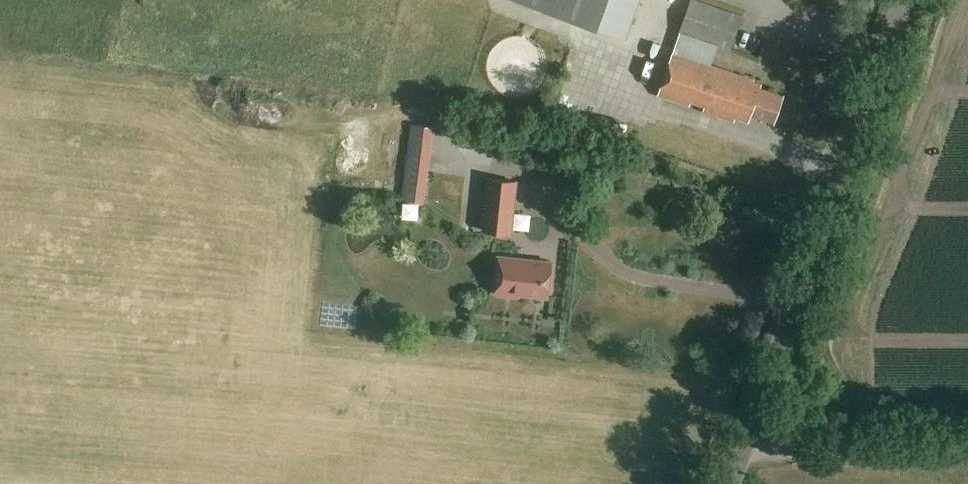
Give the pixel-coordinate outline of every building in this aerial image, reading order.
[(624,38),(631,18),(603,8),(606,0),(518,0),(624,38)] [(701,0),(692,0),(680,33),(731,51),(744,16),(701,0)] [(659,95),(689,106),(690,102),(704,106),(703,111),(734,122),(736,117),(749,122),(752,114),(774,122),(784,96),(762,88),(763,84),(753,81),(754,79),(675,51),(659,95)] [(557,86),(562,71),(552,68),(547,83),(557,86)] [(491,123),(478,122),(477,133),(490,134),(491,123)] [(424,202),(434,127),(411,124),(401,199),(424,202)] [(512,233),(516,182),(489,180),(485,231),(512,233)] [(455,184),(447,242),(479,246),(486,188),(455,184)] [(352,221),(345,233),(356,239),(363,228),(352,221)] [(547,299),(550,263),(497,257),(493,293),(498,293),(497,296),(518,298),(518,296),(547,299)]
